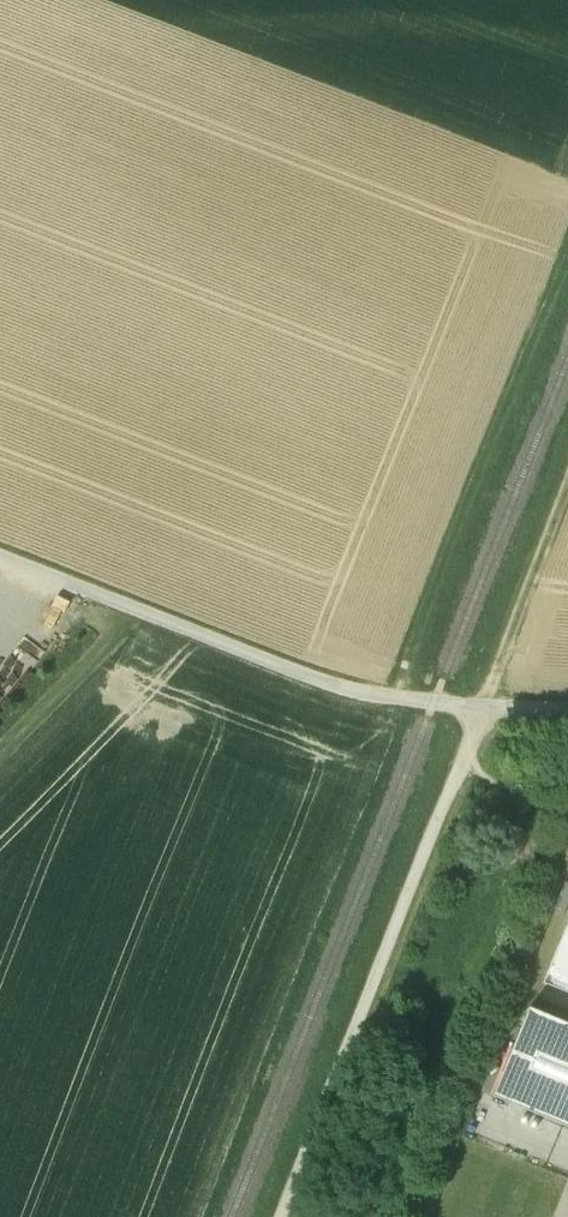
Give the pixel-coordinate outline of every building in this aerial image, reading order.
[(543,983),(567,993),(567,923),(543,983)] [(529,1008),(492,1097),(567,1128),(567,1024),(529,1008)]
